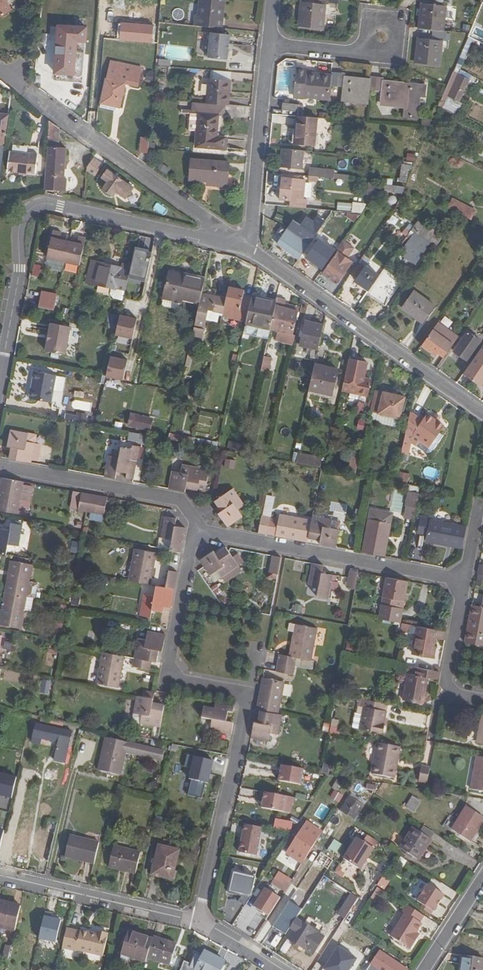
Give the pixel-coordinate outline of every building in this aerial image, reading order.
[(11,6),(7,0),(0,0),(0,13),(11,6)] [(224,0),(201,0),(199,16),(195,16),(194,25),(221,28),(224,0)] [(329,0),(315,0),(314,3),(301,2),(299,27),(323,29),(325,4),(329,5),(329,0)] [(419,29),(433,30),(443,32),(446,7),(449,7),(450,0),(431,0),(430,5),(422,4),(419,29)] [(87,27),(58,25),(54,73),(75,75),(77,77),(80,77),(83,74),(87,27)] [(445,41),(446,32),(443,32),(433,30),(432,40),(418,38),(415,63),(439,66),(442,40),(445,41)] [(208,57),(227,59),(229,35),(210,33),(208,57)] [(101,102),(102,103),(117,106),(120,107),(126,82),(138,85),(141,71),(134,69),(135,67),(112,61),(111,64),(110,64),(101,102)] [(304,96),(329,99),(330,86),(331,76),(307,73),(307,69),(297,68),(295,82),(294,95),(304,96)] [(438,106),(455,113),(470,76),(453,69),(438,106)] [(155,73),(150,72),(147,72),(147,80),(155,80),(155,73)] [(346,74),(343,73),(341,87),(344,87),(343,100),(368,103),(369,90),(370,80),(345,77),(346,74)] [(384,77),(381,77),(380,91),(383,91),(381,105),(405,107),(404,116),(418,118),(420,96),(425,96),(426,86),(384,81),(384,77)] [(207,104),(228,105),(231,80),(209,78),(207,104)] [(284,98),(284,103),(283,110),(298,112),(299,104),(289,103),(289,99),(284,98)] [(199,114),(218,116),(225,116),(226,106),(193,103),(192,113),(199,114)] [(218,116),(199,114),(196,146),(225,149),(226,138),(216,137),(218,116)] [(317,118),(297,116),(295,144),(314,145),(317,118)] [(59,140),(60,128),(52,123),(50,121),(49,139),(59,140)] [(70,147),(51,146),(46,189),(65,192),(70,147)] [(303,151),(282,148),(281,167),(302,169),(303,151)] [(477,157),(465,150),(461,156),(473,163),(477,157)] [(10,153),(8,171),(20,172),(27,173),(27,172),(36,172),(37,155),(29,154),(28,155),(10,153)] [(96,176),(104,165),(94,158),(88,167),(88,170),(96,176)] [(229,162),(192,159),(191,180),(207,181),(207,180),(228,182),(229,162)] [(411,172),(414,166),(402,164),(399,183),(406,184),(408,171),(411,172)] [(307,179),(333,179),(333,168),(308,167),(307,179)] [(117,192),(127,199),(135,188),(108,169),(102,177),(108,181),(104,187),(105,191),(112,195),(115,195),(117,192)] [(289,201),(289,206),(308,208),(309,199),(303,199),(292,197),(294,179),(282,177),(280,200),(289,201)] [(305,180),(300,179),(294,179),(292,197),(303,199),(305,180)] [(383,184),(380,188),(394,190),(394,192),(403,193),(405,187),(383,184)] [(448,208),(471,220),(476,211),(453,199),(448,208)] [(337,201),(337,209),(350,210),(351,201),(337,201)] [(158,202),(154,208),(165,215),(169,209),(158,202)] [(352,202),(351,211),(363,212),(364,203),(352,202)] [(407,236),(415,225),(394,211),(387,222),(407,236)] [(322,227),(326,222),(327,220),(321,216),(310,231),(316,235),(322,227)] [(331,226),(326,222),(322,227),(328,231),(331,226)] [(415,225),(407,236),(406,238),(402,243),(399,248),(403,251),(401,253),(415,262),(429,242),(436,247),(444,235),(418,222),(415,225)] [(299,259),(306,249),(304,247),(312,236),(301,229),(296,234),(288,229),(278,243),(295,255),(294,256),(299,259)] [(64,261),(69,242),(60,240),(61,233),(53,231),(47,257),(64,261)] [(64,261),(80,264),(86,238),(78,236),(76,244),(69,242),(64,261)] [(345,240),(340,247),(323,272),(338,283),(353,261),(349,258),(348,257),(351,252),(351,244),(345,240)] [(325,251),(315,244),(305,258),(315,265),(325,251)] [(132,265),(129,275),(146,279),(151,258),(148,257),(149,252),(136,249),(132,265)] [(64,261),(47,257),(44,269),(62,273),(64,261)] [(114,292),(125,294),(128,279),(129,275),(132,265),(122,263),(121,267),(92,261),(87,282),(112,287),(115,288),(114,292)] [(356,279),(364,267),(357,263),(349,274),(356,279)] [(42,277),(44,265),(35,264),(34,276),(42,277)] [(355,280),(369,290),(380,275),(366,265),(364,267),(356,279),(355,280)] [(202,294),(206,279),(168,270),(162,298),(183,303),(184,299),(200,303),(202,294)] [(226,299),(223,313),(223,315),(247,321),(252,298),(243,296),(245,290),(229,286),(226,299)] [(123,301),(125,294),(114,292),(115,288),(112,287),(110,293),(114,298),(123,301)] [(56,302),(57,295),(42,291),(40,299),(56,302)] [(434,306),(415,292),(403,307),(423,322),(434,306)] [(223,313),(226,299),(202,294),(193,333),(198,334),(202,335),(206,319),(208,309),(223,313)] [(270,328),(277,302),(252,297),(252,298),(247,321),(246,323),(270,329),(270,328)] [(286,299),(278,297),(277,302),(270,328),(278,330),(276,339),(294,343),(296,334),(294,333),(299,311),(285,308),(285,303),(286,299)] [(183,303),(162,298),(160,305),(182,310),(183,303)] [(54,309),(56,302),(40,299),(39,306),(54,309)] [(223,315),(223,313),(208,309),(206,319),(217,322),(219,314),(223,315)] [(120,314),(120,317),(117,324),(115,334),(132,339),(137,319),(120,314)] [(108,322),(117,324),(120,317),(110,315),(108,322)] [(440,322),(448,327),(452,321),(444,316),(440,322)] [(301,345),(318,349),(323,324),(306,321),(301,345)] [(66,354),(71,327),(51,323),(50,333),(46,351),(66,354)] [(458,337),(438,323),(422,345),(436,354),(438,352),(444,356),(458,337)] [(478,344),(480,340),(468,332),(455,350),(467,359),(478,344)] [(198,334),(193,333),(190,347),(195,348),(198,334)] [(105,376),(122,380),(127,360),(110,356),(105,376)] [(273,359),(265,357),(262,370),(269,371),(273,359)] [(350,392),(359,394),(368,396),(372,380),(364,378),(367,362),(349,358),(346,374),(342,390),(350,392)] [(158,365),(144,362),(140,375),(155,378),(158,365)] [(465,373),(481,385),(482,382),(482,367),(476,362),(473,367),(471,365),(465,373)] [(315,364),(309,390),(331,395),(337,369),(315,364)] [(50,404),(56,376),(34,372),(28,399),(50,404)] [(375,390),(370,411),(400,418),(405,397),(375,390)] [(423,418),(411,410),(407,429),(401,453),(408,455),(411,441),(427,453),(431,451),(443,433),(440,431),(444,425),(427,412),(423,418)] [(400,418),(370,411),(369,419),(376,421),(376,423),(398,427),(400,418)] [(152,419),(131,414),(128,425),(149,430),(152,419)] [(171,423),(156,420),(154,431),(168,434),(171,423)] [(9,458),(32,463),(37,435),(11,430),(7,446),(11,447),(9,458)] [(193,443),(194,438),(170,433),(169,439),(193,443)] [(217,448),(219,442),(194,438),(193,443),(217,448)] [(126,478),(134,480),(137,461),(138,457),(140,447),(133,445),(132,449),(121,447),(119,458),(108,456),(105,476),(115,478),(116,471),(127,473),(126,478)] [(299,454),(297,463),(320,467),(322,457),(299,454)] [(172,471),(169,488),(185,492),(186,488),(198,490),(205,491),(209,469),(183,464),(181,472),(172,471)] [(409,482),(411,473),(401,472),(399,480),(409,482)] [(20,502),(24,485),(24,482),(1,478),(0,485),(0,510),(18,514),(20,502)] [(33,487),(24,485),(20,502),(30,504),(33,487)] [(228,527),(229,526),(243,517),(238,510),(245,504),(234,488),(215,501),(221,511),(218,513),(228,527)] [(70,508),(88,512),(92,494),(73,491),(70,508)] [(417,508),(419,493),(408,491),(405,506),(407,506),(414,507),(417,508)] [(102,522),(108,497),(92,494),(88,512),(91,513),(90,519),(102,522)] [(263,515),(262,515),(258,533),(267,535),(270,518),(274,496),(267,495),(263,515)] [(407,506),(404,518),(412,519),(414,507),(407,506)] [(371,510),(370,519),(388,522),(384,539),(388,540),(391,524),(393,514),(371,510)] [(279,520),(276,537),(308,542),(308,539),(312,519),(280,513),(279,520)] [(172,540),(170,550),(172,551),(181,552),(186,528),(175,526),(176,519),(171,518),(166,516),(165,516),(161,538),(172,540)] [(312,516),(312,519),(308,539),(320,541),(320,544),(336,547),(339,529),(331,528),(332,520),(312,516)] [(270,518),(267,535),(276,537),(279,520),(270,518)] [(426,541),(462,548),(466,526),(421,518),(420,518),(418,518),(416,530),(418,531),(417,533),(427,534),(426,541)] [(370,519),(363,552),(385,557),(388,540),(384,539),(388,522),(370,519)] [(331,528),(339,529),(341,521),(332,520),(331,528)] [(6,555),(8,544),(19,546),(23,525),(12,523),(11,530),(0,528),(0,554),(6,555)] [(158,547),(170,550),(172,540),(161,538),(160,537),(158,547)] [(200,560),(204,566),(210,575),(217,570),(225,582),(242,571),(240,569),(245,566),(237,554),(233,557),(226,547),(216,553),(214,551),(200,560)] [(128,580),(151,584),(157,553),(134,549),(128,580)] [(281,557),(272,556),(269,572),(268,572),(267,578),(272,579),(274,573),(278,574),(281,557)] [(4,593),(27,598),(30,583),(33,565),(10,561),(4,593)] [(322,573),(324,565),(312,563),(308,584),(319,586),(317,596),(328,599),(330,589),(337,590),(338,583),(335,582),(336,576),(333,575),(322,573)] [(174,589),(177,572),(169,570),(166,588),(174,589)] [(218,587),(225,582),(217,570),(210,575),(218,587)] [(353,571),(350,570),(348,578),(347,587),(356,589),(359,573),(353,571)] [(245,576),(242,571),(225,582),(229,587),(245,576)] [(379,618),(400,623),(407,581),(387,577),(379,618)] [(38,585),(30,583),(27,598),(33,599),(35,600),(38,585)] [(164,606),(171,608),(174,589),(166,588),(156,586),(154,596),(143,594),(139,615),(150,617),(151,610),(163,612),(164,606)] [(4,593),(0,615),(0,624),(22,629),(26,610),(30,611),(33,599),(27,598),(4,593)] [(473,605),(466,642),(482,645),(482,607),(473,605)] [(449,617),(440,615),(439,623),(448,625),(449,617)] [(295,666),(312,669),(314,661),(311,660),(318,628),(295,624),(293,632),(288,656),(279,654),(278,663),(295,666)] [(431,658),(434,646),(435,638),(445,640),(446,631),(436,629),(418,626),(413,654),(431,658)] [(163,651),(166,634),(148,631),(146,639),(138,638),(134,658),(152,661),(156,662),(159,650),(163,651)] [(119,688),(125,656),(102,652),(96,683),(119,688)] [(150,669),(152,661),(134,658),(133,666),(150,669)] [(295,666),(278,663),(276,671),(293,675),(295,666)] [(428,677),(438,679),(439,672),(435,670),(406,665),(405,673),(408,673),(403,700),(423,703),(428,677)] [(260,710),(278,713),(284,682),(262,678),(256,709),(260,710)] [(160,728),(164,705),(153,703),(154,700),(136,696),(133,714),(142,716),(140,724),(160,728)] [(384,710),(386,703),(363,698),(362,706),(365,706),(360,728),(382,733),(387,711),(384,710)] [(210,730),(231,734),(233,724),(226,722),(228,712),(233,713),(234,705),(215,702),(214,709),(204,707),(202,718),(212,720),(210,730)] [(254,722),(251,737),(269,740),(270,732),(279,734),(283,714),(278,713),(260,710),(258,722),(254,722)] [(35,724),(33,736),(58,742),(57,748),(54,761),(64,763),(71,732),(35,724)] [(32,743),(57,748),(58,742),(33,736),(32,743)] [(127,743),(106,738),(98,770),(120,775),(125,752),(162,761),(164,751),(127,743)] [(401,747),(378,742),(372,774),(394,778),(401,747)] [(178,746),(172,744),(170,754),(176,755),(178,746)] [(188,796),(202,799),(205,783),(207,775),(209,775),(213,761),(187,755),(184,767),(192,768),(189,779),(191,780),(188,796)] [(477,756),(471,789),(482,791),(482,757),(477,756)] [(304,770),(283,766),(280,781),(301,785),(304,770)] [(427,783),(430,768),(422,766),(418,782),(427,783)] [(12,798),(17,777),(0,773),(0,795),(12,798)] [(158,786),(156,781),(149,784),(151,790),(158,786)] [(366,800),(354,792),(342,810),(355,819),(366,800)] [(286,797),(265,793),(262,808),(283,812),(286,797)] [(420,802),(413,797),(406,807),(414,812),(420,802)] [(321,804),(315,815),(324,820),(330,809),(321,804)] [(467,806),(451,829),(470,841),(482,822),(482,817),(467,806)] [(277,829),(295,832),(296,821),(278,819),(277,829)] [(293,843),(308,853),(318,839),(322,832),(306,822),(302,829),(307,832),(306,835),(300,831),(293,843)] [(39,859),(48,861),(57,824),(51,823),(49,832),(46,832),(39,859)] [(262,828),(245,825),(239,852),(256,856),(262,828)] [(432,839),(413,827),(400,848),(419,860),(432,839)] [(99,842),(70,836),(65,856),(94,863),(99,842)] [(374,848),(358,838),(344,859),(361,870),(374,848)] [(308,853),(293,843),(288,850),(289,855),(302,863),(308,853)] [(140,852),(114,846),(109,863),(124,867),(123,870),(135,873),(140,852)] [(178,851),(159,847),(152,874),(170,879),(172,871),(173,871),(178,851)] [(244,905),(253,892),(251,892),(255,876),(233,871),(228,892),(236,894),(237,892),(242,893),(237,901),(244,905)] [(273,884),(287,892),(295,879),(280,871),(273,884)] [(387,879),(383,876),(377,885),(382,888),(387,879)] [(445,895),(428,884),(418,900),(435,911),(445,895)] [(268,915),(280,897),(265,887),(253,906),(268,915)] [(384,891),(378,887),(371,898),(377,901),(384,891)] [(15,931),(20,910),(6,907),(7,903),(0,901),(0,927),(15,931)] [(424,915),(407,904),(403,911),(405,912),(390,935),(410,948),(416,939),(413,937),(416,932),(422,923),(420,921),(424,915)] [(334,919),(342,924),(350,910),(343,905),(334,919)] [(234,925),(254,938),(266,918),(247,906),(234,925)] [(39,939),(62,944),(68,920),(45,915),(39,939)] [(291,927),(295,920),(287,915),(277,931),(285,936),(291,927)] [(304,924),(296,919),(295,920),(291,927),(293,929),(287,937),(295,942),(300,946),(313,954),(324,937),(316,932),(304,924)] [(80,932),(67,929),(62,948),(76,951),(76,950),(103,956),(108,934),(97,931),(96,934),(96,937),(90,935),(90,933),(80,931),(80,932)] [(122,953),(146,962),(148,957),(153,940),(129,932),(122,953)] [(153,940),(148,957),(169,964),(176,944),(154,937),(153,940)] [(206,952),(197,969),(220,969),(224,962),(206,952)] [(380,952),(367,969),(406,969),(395,963),(395,962),(380,952)] [(482,961),(482,958),(463,956),(461,969),(482,969),(482,961)]
